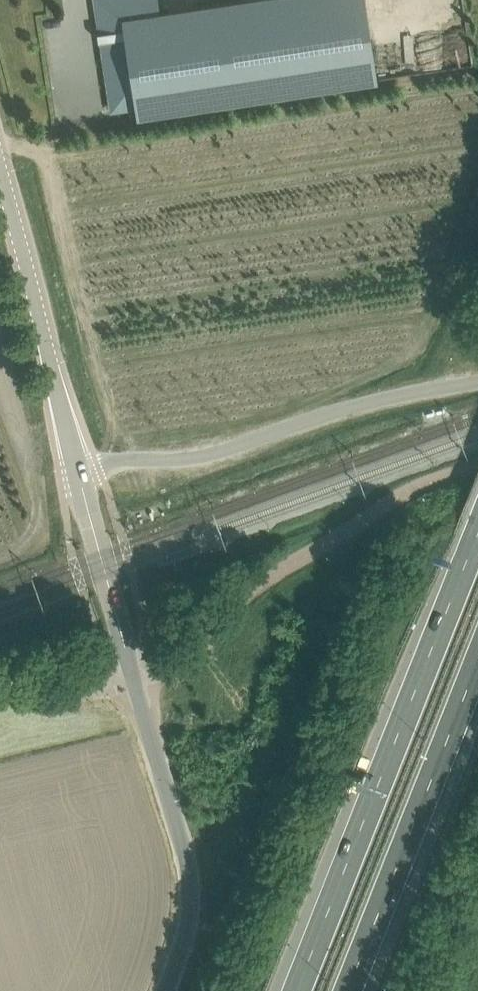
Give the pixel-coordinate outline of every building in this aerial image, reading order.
[(146,0),(95,0),(100,31),(96,32),(98,40),(101,40),(112,109),(135,106),(137,116),(376,79),(364,0),(233,0),(148,13),(146,0)]
